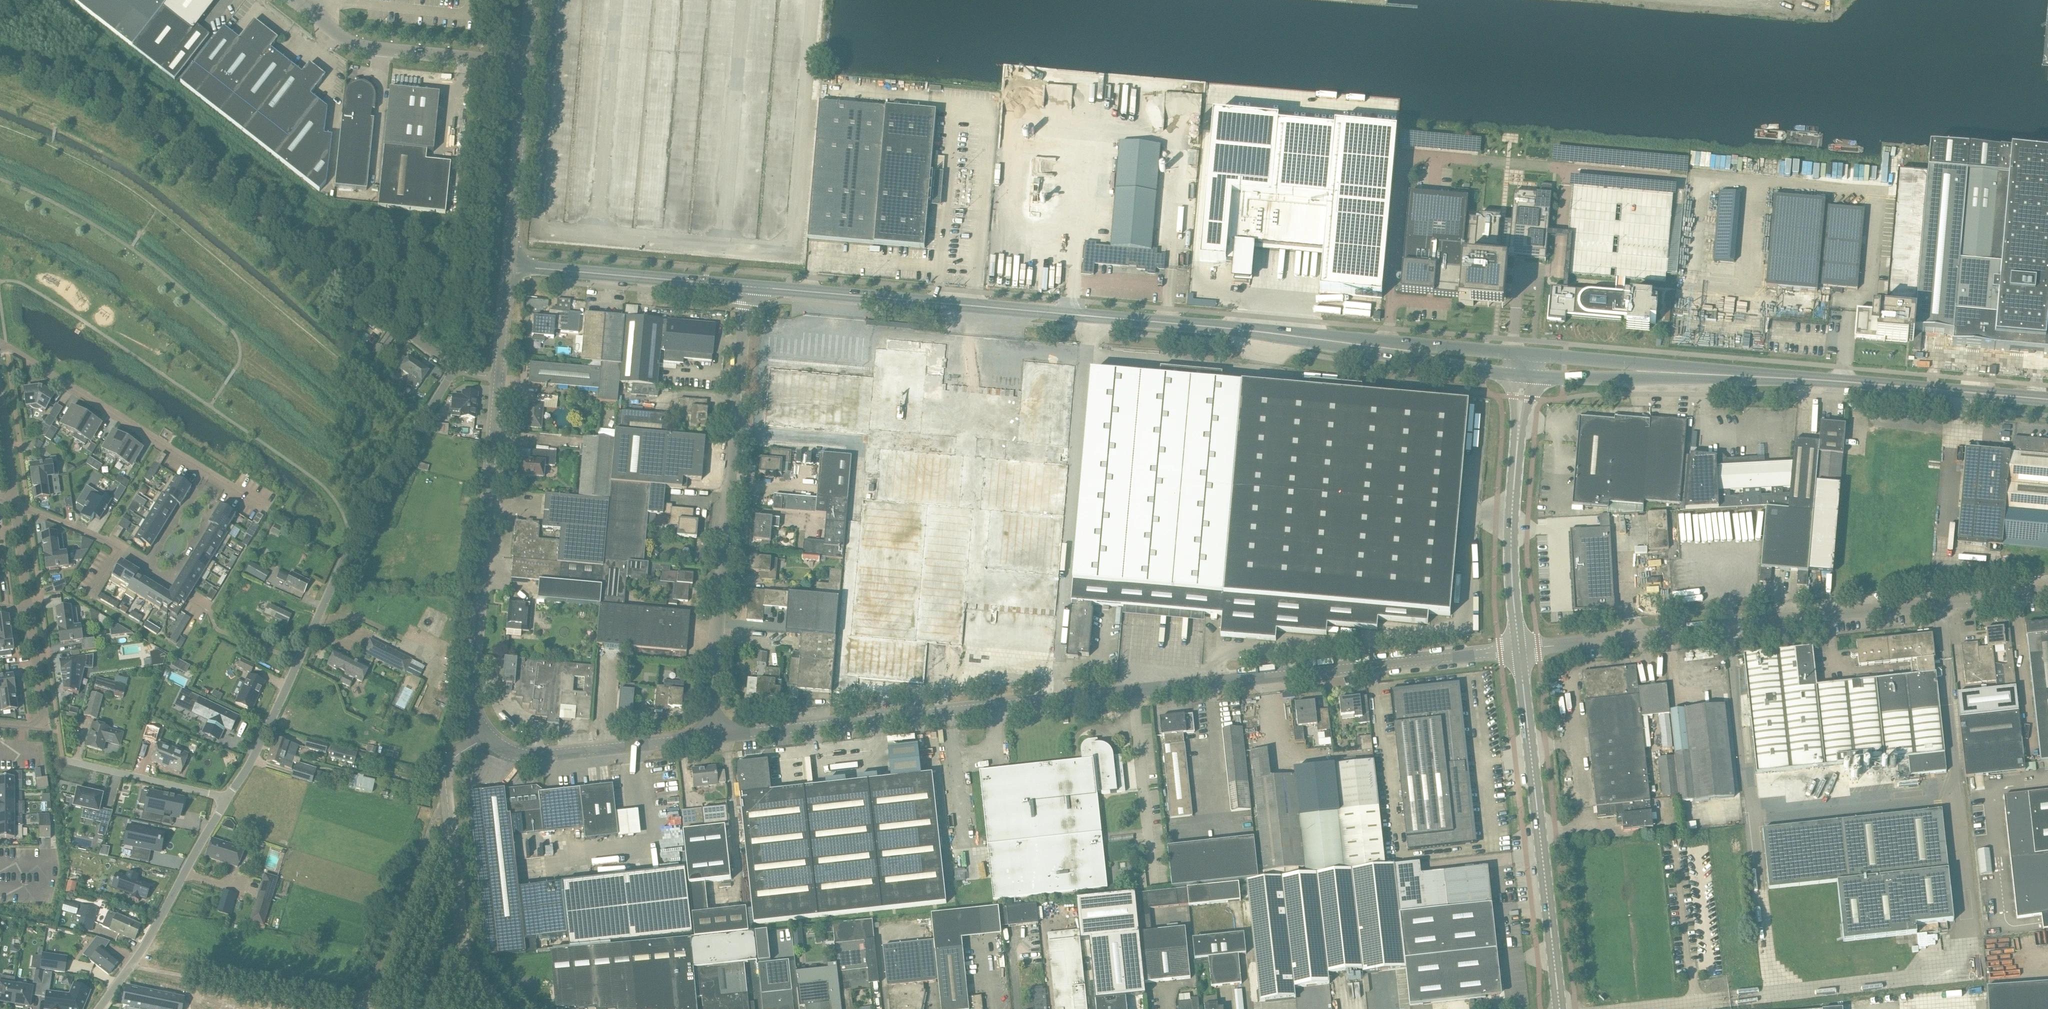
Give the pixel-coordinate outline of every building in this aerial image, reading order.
[(132,48),(168,1),(167,0),(71,0),(132,48)] [(132,48),(175,81),(211,34),(199,24),(217,0),(168,0),(168,1),(132,48)] [(542,188),(555,189),(552,228),(661,238),(661,235),(676,237),(676,239),(796,250),(818,0),(559,0),(542,188)] [(180,83),(245,134),(296,69),(270,49),(278,40),(254,21),(239,40),(223,28),(180,83)] [(302,73),(296,69),(245,134),(319,192),(326,183),(332,136),(324,135),(327,109),(310,95),(325,77),(309,64),(302,73)] [(362,83),(360,83),(359,83),(357,83),(356,83),(354,84),(353,84),(352,85),(351,85),(350,86),(349,87),(348,88),(347,89),(347,90),(346,91),(345,93),(345,94),(344,95),(344,96),(344,97),(342,117),(335,187),(367,190),(374,120),(371,119),(372,110),(375,110),(376,99),(376,98),(376,97),(376,96),(375,95),(375,93),(375,92),(374,91),(372,92),(368,88),(370,86),(369,85),(368,85),(366,84),(365,84),(364,83),(362,83)] [(386,126),(378,207),(445,214),(451,163),(426,161),(427,151),(433,152),(439,94),(390,89),(386,126)] [(937,111),(820,101),(808,238),(925,248),(929,204),(940,205),(942,174),(931,173),(937,111)] [(1214,115),(1201,261),(1234,264),(1233,281),(1234,281),(1248,282),(1251,247),(1324,253),(1320,295),(1382,300),(1397,134),(1334,128),(1334,133),(1279,128),(1280,121),(1214,115)] [(1160,146),(1120,143),(1111,247),(1096,245),(1097,243),(1085,242),(1084,264),(1083,274),(1094,275),(1095,263),(1121,266),(1121,264),(1129,264),(1129,266),(1137,267),(1137,269),(1146,269),(1145,273),(1154,274),(1155,269),(1164,269),(1164,259),(1165,255),(1156,255),(1156,251),(1151,250),(1160,146)] [(1913,351),(1921,351),(1922,333),(1953,336),(1952,346),(1994,349),(2036,353),(2046,354),(2047,354),(2047,157),(1930,148),(1928,174),(1914,332),(1914,341),(1913,351)] [(1857,311),(1855,340),(1885,342),(1885,340),(1908,342),(1908,340),(1914,341),(1914,332),(1928,174),(1898,172),(1887,305),(1890,306),(1889,313),(1878,313),(1878,315),(1874,314),(1874,312),(1857,311)] [(1409,193),(1401,292),(1460,297),(1459,305),(1474,306),(1504,309),(1507,267),(1508,257),(1509,251),(1511,251),(1546,255),(1552,196),(1551,196),(1552,185),(1541,184),(1540,195),(1514,192),(1512,221),(1500,220),(1501,218),(1498,218),(1480,216),(1478,216),(1478,218),(1467,217),(1468,198),(1445,196),(1409,193)] [(1736,261),(1740,193),(1719,192),(1715,260),(1736,261)] [(1825,202),(1774,197),(1766,288),(1817,292),(1818,286),(1857,290),(1864,210),(1825,206),(1825,202)] [(809,251),(822,252),(823,243),(820,243),(820,240),(810,240),(809,251)] [(1660,301),(1659,296),(1652,298),(1629,296),(1629,299),(1624,298),(1624,295),(1551,288),(1550,305),(1549,313),(1545,312),(1544,320),(1565,322),(1565,321),(1566,317),(1622,321),(1622,318),(1628,319),(1627,328),(1650,330),(1650,323),(1656,323),(1657,313),(1656,313),(1657,309),(1658,302),(1660,301)] [(548,315),(549,297),(525,297),(525,312),(540,312),(540,315),(548,315)] [(545,337),(553,338),(554,329),(562,330),(562,327),(568,327),(569,322),(570,312),(571,300),(557,299),(557,307),(552,307),(552,310),(549,310),(549,318),(534,317),(532,336),(532,340),(544,341),(545,337)] [(581,353),(581,361),(601,363),(621,365),(625,316),(609,315),(607,313),(603,313),(601,314),(585,313),(583,337),(578,336),(576,338),(575,351),(576,353),(581,353)] [(625,316),(621,365),(619,383),(657,386),(660,351),(665,351),(664,363),(680,364),(683,361),(684,359),(712,362),(715,324),(665,320),(665,321),(663,320),(625,316)] [(377,344),(370,355),(378,361),(395,336),(388,332),(379,345),(377,344)] [(873,347),(852,637),(961,645),(964,608),(993,611),(992,620),(1005,621),(1005,615),(1056,619),(1075,364),(1023,361),(1021,390),(946,385),(949,341),(885,336),(884,348),(873,347)] [(401,355),(392,368),(398,372),(400,369),(409,375),(412,371),(418,362),(409,355),(406,359),(401,355)] [(409,375),(400,387),(404,390),(408,384),(416,390),(421,383),(430,370),(418,362),(412,371),(409,375)] [(617,403),(619,383),(621,365),(601,363),(600,369),(540,364),(530,363),(528,383),(538,384),(598,390),(597,401),(617,403)] [(1223,374),(1161,368),(1161,378),(1092,372),(1067,658),(1079,659),(1079,655),(1089,656),(1094,609),(1092,609),(1093,604),(1223,616),(1221,636),(1276,641),(1277,631),(1327,635),(1328,625),(1378,630),(1378,620),(1428,624),(1429,614),(1451,616),(1469,404),(1390,397),(1362,396),(1363,386),(1311,381),(1310,390),(1243,385),(1241,385),(1222,384),(1223,374)] [(659,387),(632,385),(632,395),(658,397),(659,387)] [(45,411),(55,396),(40,387),(24,389),(26,407),(36,406),(45,411)] [(452,408),(451,416),(461,417),(475,418),(475,416),(476,416),(477,410),(476,410),(477,393),(463,392),(463,396),(453,395),(452,408)] [(692,399),(680,399),(679,413),(691,414),(690,427),(696,427),(706,428),(708,408),(701,408),(702,400),(692,399)] [(543,404),(526,403),(524,426),(541,428),(543,404)] [(75,409),(64,427),(75,434),(76,434),(86,416),(75,409)] [(615,431),(669,435),(671,415),(617,411),(615,431)] [(43,424),(39,430),(40,436),(46,436),(50,428),(57,418),(50,413),(43,424)] [(85,445),(98,423),(86,416),(76,434),(75,434),(73,438),(85,445)] [(1617,434),(1618,419),(1615,418),(1615,421),(1580,418),(1573,505),(1609,508),(1609,503),(1615,434),(1617,434)] [(1650,421),(1618,419),(1617,434),(1615,434),(1609,503),(1643,506),(1651,418),(1650,418),(1650,421)] [(1651,418),(1643,506),(1644,506),(1644,501),(1680,504),(1687,421),(1651,418)] [(439,433),(447,434),(448,424),(439,423),(439,433)] [(1818,453),(1843,455),(1846,425),(1821,423),(1819,442),(1818,453)] [(51,428),(45,438),(51,442),(58,430),(52,426),(51,428)] [(615,431),(614,440),(610,483),(665,487),(686,489),(687,488),(682,488),(682,487),(682,479),(701,480),(705,438),(669,435),(615,431)] [(116,434),(105,452),(117,459),(128,440),(116,434)] [(1971,542),(2047,549),(2047,441),(2014,438),(2014,437),(2012,453),(1979,450),(1965,449),(1957,541),(1971,542)] [(609,500),(610,483),(614,440),(584,438),(578,498),(609,500)] [(129,466),(139,447),(128,440),(117,459),(129,466)] [(1789,505),(1788,510),(1789,510),(1813,513),(1816,483),(1841,485),(1843,455),(1818,453),(1819,442),(1794,440),(1792,462),(1790,487),(1790,494),(1789,505)] [(34,447),(39,450),(43,444),(38,441),(34,447)] [(825,449),(824,441),(813,442),(814,450),(825,449)] [(91,443),(87,450),(92,454),(97,446),(91,443)] [(536,451),(536,450),(535,461),(521,460),(520,476),(544,478),(545,465),(555,466),(556,452),(548,452),(546,451),(536,451)] [(792,451),(777,450),(776,460),(761,458),(760,473),(770,474),(782,476),(783,464),(791,464),(792,451)] [(827,514),(827,515),(847,516),(852,457),(822,454),(818,498),(788,495),(788,499),(784,498),(784,495),(775,494),(774,509),(827,514)] [(1727,459),(1722,454),(1716,457),(1690,455),(1686,510),(1789,505),(1790,494),(1783,494),(1783,488),(1790,487),(1792,462),(1765,464),(1765,457),(1727,459)] [(90,457),(86,463),(92,467),(96,461),(90,457)] [(59,475),(57,462),(30,466),(32,479),(51,476),(59,475)] [(418,468),(428,471),(429,465),(420,463),(418,468)] [(152,477),(153,477),(156,472),(150,468),(147,474),(152,477)] [(51,476),(32,479),(35,499),(49,498),(49,496),(54,495),(51,476)] [(185,497),(191,488),(186,485),(187,484),(181,481),(180,482),(172,476),(166,485),(184,496),(185,497)] [(124,478),(121,484),(126,488),(130,481),(124,478)] [(610,483),(609,500),(604,560),(628,563),(644,564),(648,513),(663,515),(663,511),(664,505),(672,505),(664,504),(665,487),(610,483)] [(1808,572),(1833,574),(1841,485),(1816,483),(1813,513),(1808,572)] [(120,485),(112,498),(118,502),(126,489),(120,485)] [(180,506),(185,497),(184,496),(166,485),(161,494),(179,505),(180,506)] [(172,513),(177,505),(180,506),(179,505),(161,494),(158,492),(153,501),(157,504),(172,513)] [(87,504),(80,516),(91,522),(94,516),(100,520),(112,501),(106,497),(103,501),(90,494),(85,503),(87,504)] [(604,560),(609,500),(578,498),(545,495),(542,528),(560,530),(559,542),(537,540),(539,523),(533,522),(533,520),(526,519),(526,522),(516,521),(513,559),(603,567),(604,560)] [(73,507),(71,497),(64,498),(66,508),(73,507)] [(130,507),(135,510),(139,504),(133,501),(130,507)] [(167,522),(172,513),(157,504),(152,512),(167,522)] [(672,508),(672,505),(664,505),(663,511),(671,512),(670,526),(678,527),(677,536),(696,538),(698,521),(690,520),(691,516),(693,517),(694,510),(672,508)] [(214,515),(234,527),(230,524),(235,516),(231,513),(231,512),(225,508),(225,509),(220,506),(215,515),(214,515)] [(1647,512),(1645,513),(1647,555),(1645,555),(1647,593),(1681,591),(1681,589),(1759,585),(1760,582),(1761,568),(1766,508),(1766,506),(1667,511),(1647,512)] [(1761,568),(1760,582),(1770,583),(1771,569),(1784,570),(1789,510),(1788,510),(1766,508),(1761,568)] [(1789,510),(1784,570),(1797,571),(1796,585),(1807,586),(1808,572),(1813,513),(1789,510)] [(167,522),(152,512),(146,521),(162,530),(167,522)] [(1581,529),(1570,530),(1570,534),(1571,534),(1571,535),(1572,546),(1571,546),(1572,559),(1575,611),(1607,609),(1607,610),(1615,609),(1614,598),(1610,528),(1609,515),(1609,514),(1600,515),(1600,529),(1583,530),(1581,530),(1581,529)] [(229,535),(234,527),(214,515),(209,523),(209,524),(231,537),(229,535)] [(847,516),(827,515),(825,542),(804,540),(803,556),(820,557),(821,557),(844,559),(845,548),(847,516)] [(766,517),(756,516),(754,540),(762,541),(764,541),(771,541),(773,528),(780,529),(780,519),(766,517)] [(372,528),(376,530),(381,522),(377,520),(372,528)] [(141,530),(156,539),(162,530),(146,521),(141,530)] [(231,537),(209,524),(211,526),(206,534),(222,543),(226,546),(231,537)] [(283,529),(275,524),(271,532),(278,537),(283,529)] [(141,530),(137,527),(131,536),(135,539),(134,541),(144,547),(145,545),(151,548),(156,539),(141,530)] [(45,556),(65,554),(65,553),(62,535),(60,535),(56,535),(56,534),(42,536),(45,556)] [(222,543),(206,534),(201,543),(216,552),(222,543)] [(242,544),(244,545),(247,547),(252,538),(248,535),(247,535),(242,544)] [(81,537),(81,550),(89,549),(93,542),(81,537)] [(196,551),(211,561),(215,563),(211,560),(216,552),(201,543),(196,551)] [(210,572),(215,563),(211,561),(196,551),(190,560),(206,569),(210,572)] [(45,556),(47,570),(72,566),(71,552),(65,553),(65,554),(45,556)] [(778,559),(753,557),(752,571),(764,572),(764,579),(777,580),(777,570),(778,559)] [(845,561),(844,590),(854,591),(855,557),(853,557),(853,561),(845,561)] [(778,558),(778,567),(786,567),(786,559),(778,558)] [(603,567),(513,559),(511,578),(512,578),(536,581),(535,600),(557,601),(600,605),(603,567)] [(200,578),(206,569),(190,560),(185,569),(200,578)] [(628,563),(604,560),(603,567),(600,605),(624,607),(626,579),(628,563)] [(130,567),(121,562),(118,566),(117,565),(114,571),(115,572),(109,581),(118,587),(123,578),(124,577),(130,567)] [(269,573),(251,563),(246,572),(264,582),(269,573)] [(644,564),(628,563),(626,579),(654,581),(655,571),(661,572),(660,582),(674,583),(673,600),(678,601),(688,601),(689,585),(692,585),(693,574),(670,572),(670,566),(644,564)] [(123,578),(118,587),(126,592),(125,594),(132,583),(139,572),(138,572),(130,567),(124,577),(123,578)] [(200,578),(185,569),(179,577),(195,587),(200,578)] [(290,575),(280,570),(277,578),(286,583),(285,585),(295,589),(304,593),(310,582),(301,577),(291,573),(290,575)] [(843,571),(830,570),(829,584),(817,584),(816,596),(840,598),(843,571)] [(125,594),(134,600),(136,596),(141,588),(146,580),(138,575),(139,573),(139,572),(132,583),(125,594)] [(176,583),(172,589),(188,598),(191,593),(195,587),(179,577),(176,583)] [(56,593),(62,592),(67,585),(65,580),(52,584),(56,593)] [(141,588),(136,596),(145,601),(150,594),(155,586),(154,585),(146,580),(141,588)] [(163,591),(155,586),(150,594),(145,601),(154,606),(158,599),(163,591)] [(172,589),(170,593),(169,593),(171,604),(168,610),(177,616),(184,604),(188,598),(172,589)] [(765,608),(766,592),(750,590),(747,621),(757,621),(763,623),(765,608)] [(154,606),(160,610),(162,607),(168,610),(171,604),(169,593),(168,594),(163,591),(158,599),(154,606)] [(207,597),(212,600),(216,593),(211,591),(207,597)] [(788,610),(790,594),(766,592),(765,608),(788,610)] [(788,615),(786,633),(818,636),(836,637),(840,598),(790,594),(788,610),(788,615)] [(111,599),(104,595),(101,599),(108,603),(111,599)] [(507,629),(506,635),(521,636),(521,630),(529,631),(531,603),(519,601),(509,600),(507,629)] [(287,625),(292,615),(272,605),(267,615),(287,625)] [(624,607),(600,605),(596,645),(626,648),(626,655),(626,658),(685,663),(686,661),(690,613),(624,607)] [(85,627),(85,626),(79,627),(76,609),(70,609),(70,608),(56,610),(59,630),(69,629),(80,627),(85,627)] [(100,617),(101,624),(114,623),(101,615),(100,617)] [(11,637),(8,617),(0,618),(0,639),(11,637)] [(160,629),(147,621),(144,627),(157,635),(160,629)] [(2025,625),(2027,636),(2040,761),(2047,760),(2047,622),(2025,625)] [(118,625),(119,635),(131,634),(130,632),(118,625)] [(59,630),(61,644),(82,641),(83,650),(96,649),(95,638),(87,639),(85,627),(80,627),(69,629),(59,630)] [(1993,646),(2005,644),(2005,645),(2006,645),(2006,643),(2012,642),(2010,629),(2004,630),(2004,627),(1993,628),(1986,629),(1986,632),(1988,646),(1978,647),(1980,662),(1994,661),(1993,646)] [(179,637),(174,634),(170,640),(176,643),(179,637)] [(792,659),(788,698),(798,699),(799,691),(804,691),(832,693),(836,644),(837,638),(803,635),(801,660),(792,659)] [(1860,666),(1911,660),(1932,658),(1934,658),(1933,653),(1934,653),(1933,641),(1932,641),(1932,636),(1857,644),(1858,649),(1857,649),(1857,653),(1855,653),(1853,652),(1852,653),(1851,655),(1852,657),(1854,658),(1856,657),(1858,657),(1858,661),(1859,661),(1860,666)] [(1,657),(12,656),(11,651),(13,651),(11,637),(0,639),(0,657),(1,657)] [(370,640),(364,652),(405,673),(411,660),(370,640)] [(2012,642),(2006,643),(2006,645),(2005,645),(2007,665),(2005,665),(2005,664),(2003,664),(2003,665),(1995,664),(1994,661),(1980,662),(1978,647),(1978,642),(1962,644),(1966,684),(1996,681),(1997,686),(1997,687),(1998,688),(1999,689),(2000,689),(2001,689),(2016,687),(2012,642)] [(121,646),(122,655),(139,653),(138,644),(121,646)] [(1757,774),(1825,766),(1817,686),(1813,647),(1744,655),(1757,774)] [(158,650),(150,653),(152,666),(163,665),(166,655),(158,650)] [(362,682),(369,669),(334,652),(328,665),(345,674),(340,682),(350,687),(354,678),(362,682)] [(768,652),(758,652),(757,663),(767,664),(768,652)] [(72,658),(59,660),(62,682),(63,690),(79,694),(79,692),(77,692),(83,668),(92,669),(93,655),(85,656),(72,658)] [(176,658),(173,665),(183,671),(187,664),(176,658)] [(590,719),(595,666),(505,658),(503,679),(502,684),(506,684),(506,690),(510,691),(510,692),(516,692),(516,697),(523,698),(522,704),(530,705),(529,711),(536,711),(535,717),(547,718),(547,723),(559,724),(559,723),(560,719),(572,720),(572,718),(590,720),(590,719)] [(1817,686),(1825,766),(1908,758),(1910,776),(1946,772),(1936,673),(1934,674),(1933,660),(1932,658),(1911,660),(1913,676),(1817,686)] [(238,667),(251,673),(254,665),(242,659),(238,667)] [(1582,673),(1598,818),(1622,816),(1623,831),(1653,828),(1652,812),(1647,812),(1646,808),(1651,808),(1642,717),(1670,714),(1667,685),(1638,688),(1636,667),(1582,673)] [(780,681),(781,671),(767,670),(766,680),(759,679),(757,698),(781,700),(782,681),(780,681)] [(239,697),(236,703),(249,709),(251,710),(254,705),(257,697),(259,693),(265,682),(259,679),(249,674),(247,679),(239,697)] [(14,689),(12,676),(0,678),(0,691),(14,689)] [(94,690),(122,698),(126,686),(98,677),(94,690)] [(654,710),(654,711),(662,712),(663,706),(668,706),(668,707),(682,708),(683,691),(684,682),(677,681),(664,680),(663,687),(656,686),(655,701),(654,710)] [(621,683),(618,714),(632,715),(635,684),(621,683)] [(1391,693),(1400,772),(1465,765),(1460,723),(1462,723),(1462,717),(1460,717),(1456,687),(1392,694),(1392,693),(1391,693)] [(1959,718),(1960,718),(2019,712),(2016,687),(2001,689),(2000,689),(1999,689),(1957,693),(1959,718)] [(3,710),(3,712),(17,710),(14,689),(0,691),(0,710),(3,710)] [(103,696),(90,692),(84,716),(96,719),(103,696)] [(190,694),(183,709),(209,721),(203,733),(219,740),(224,728),(230,731),(237,716),(190,694)] [(1370,723),(1367,696),(1339,699),(1341,716),(1355,714),(1356,724),(1370,723)] [(1317,718),(1315,701),(1296,704),(1298,727),(1317,725),(1318,731),(1331,730),(1329,709),(1328,709),(1329,717),(1317,718)] [(1724,706),(1670,711),(1681,803),(1734,797),(1724,706)] [(2019,712),(1960,718),(1959,718),(1966,777),(2026,771),(2019,712)] [(1163,746),(1171,818),(1193,816),(1185,744),(1181,744),(1180,734),(1195,732),(1193,715),(1160,718),(1162,736),(1165,736),(1166,746),(1163,746)] [(109,728),(93,724),(87,747),(102,751),(105,740),(111,742),(111,743),(119,745),(123,734),(108,730),(109,728)] [(1243,727),(1223,729),(1232,812),(1251,809),(1243,727)] [(1373,750),(1372,735),(1364,736),(1365,746),(1361,746),(1361,751),(1373,750)] [(295,757),(301,759),(295,757),(298,745),(274,738),(271,750),(295,757)] [(306,748),(325,753),(327,744),(308,740),(306,748)] [(1092,740),(1091,740),(1089,740),(1088,740),(1087,741),(1085,742),(1084,743),(1083,744),(1083,745),(1082,746),(1082,747),(1081,748),(1081,749),(1081,750),(1081,751),(1082,760),(980,771),(987,837),(983,837),(983,841),(987,840),(994,900),(1108,888),(1098,795),(1126,792),(1122,756),(1128,756),(1128,755),(1114,756),(1114,755),(1113,754),(1113,753),(1112,752),(1112,751),(1111,750),(1110,749),(1109,748),(1109,747),(1108,747),(1107,746),(1106,746),(1104,745),(1103,745),(1102,745),(1101,744),(1099,745),(1093,745),(1092,740)] [(189,754),(158,742),(151,761),(181,773),(189,754)] [(377,748),(368,745),(367,751),(375,753),(377,748)] [(741,795),(755,924),(947,903),(933,774),(923,775),(920,745),(890,749),(894,778),(772,792),(769,761),(760,762),(759,763),(756,760),(753,763),(737,764),(741,795)] [(332,746),(329,757),(354,764),(357,753),(332,746)] [(1271,777),(1268,749),(1251,751),(1264,871),(1305,867),(1295,774),(1271,777)] [(299,764),(301,759),(295,757),(271,750),(267,761),(291,769),(293,762),(299,764)] [(1679,796),(1674,756),(1658,758),(1662,798),(1679,796)] [(1365,868),(1386,866),(1374,761),(1335,765),(1340,811),(1338,812),(1300,816),(1306,874),(1346,869),(1346,870),(1346,871),(1352,870),(1352,869),(1365,868)] [(1403,801),(1468,795),(1465,765),(1400,772),(1403,801)] [(716,772),(715,766),(692,769),(693,779),(694,787),(717,785),(717,784),(726,783),(724,771),(716,772)] [(314,775),(295,768),(292,777),(312,783),(314,775)] [(352,775),(349,787),(372,792),(375,780),(363,778),(364,775),(358,774),(357,776),(352,775)] [(16,778),(0,778),(0,791),(16,790),(16,778)] [(504,789),(467,793),(486,957),(525,953),(526,952),(537,951),(535,940),(569,936),(563,883),(518,888),(510,815),(521,813),(523,833),(542,831),(542,833),(584,829),(579,789),(549,792),(538,793),(538,791),(535,789),(533,789),(533,786),(504,789)] [(612,786),(579,789),(584,829),(585,840),(618,836),(612,786)] [(77,789),(74,807),(99,812),(103,795),(102,794),(94,793),(86,791),(79,789),(77,789)] [(16,802),(24,802),(16,802),(16,790),(0,791),(0,802),(16,802)] [(2003,796),(2017,919),(2047,914),(2047,791),(2028,793),(2003,796)] [(165,794),(164,794),(150,792),(148,804),(145,804),(142,819),(161,823),(162,815),(164,815),(164,816),(165,816),(165,815),(170,816),(170,817),(171,817),(171,816),(177,818),(178,814),(180,815),(181,814),(180,814),(181,809),(182,809),(182,808),(181,808),(183,799),(184,799),(175,797),(175,796),(174,796),(174,797),(170,796),(171,795),(170,795),(170,796),(169,795),(168,795),(164,795),(165,794)] [(1468,795),(1403,801),(1409,850),(1464,844),(1474,843),(1474,842),(1473,842),(1468,795)] [(16,802),(0,802),(0,815),(23,814),(24,814),(24,802),(16,802)] [(696,939),(724,936),(732,935),(750,933),(747,909),(709,913),(706,883),(732,881),(726,828),(706,830),(705,828),(730,825),(727,807),(682,812),(688,859),(696,939)] [(1763,829),(1769,889),(1837,882),(1844,941),(1917,934),(1916,925),(1947,922),(1954,921),(1942,810),(1763,829)] [(637,811),(614,813),(617,838),(639,836),(637,811)] [(23,814),(0,815),(0,827),(23,826),(23,814)] [(102,819),(98,835),(105,837),(110,821),(102,819)] [(128,832),(126,840),(134,842),(131,858),(131,859),(140,861),(140,860),(139,860),(139,859),(141,849),(143,849),(146,849),(146,847),(158,849),(159,847),(159,844),(160,844),(161,841),(160,841),(160,840),(161,837),(153,835),(152,835),(153,830),(135,827),(128,825),(127,831),(128,832)] [(23,839),(23,826),(0,827),(0,839),(23,839)] [(1259,879),(1254,838),(1168,847),(1173,888),(1259,879)] [(244,850),(211,839),(206,856),(238,867),(244,850)] [(102,846),(100,853),(108,855),(109,847),(102,846)] [(75,864),(92,868),(94,857),(77,853),(75,864)] [(1395,866),(1401,914),(1448,909),(1444,872),(1421,875),(1420,863),(1395,866)] [(1406,968),(1401,914),(1395,865),(1386,866),(1365,868),(1352,870),(1346,871),(1319,873),(1259,880),(1246,881),(1260,1002),(1296,998),(1295,988),(1330,984),(1328,974),(1363,970),(1363,973),(1406,968)] [(1492,904),(1488,867),(1444,872),(1448,909),(1492,904)] [(121,875),(116,889),(133,895),(132,898),(140,901),(141,898),(146,900),(151,886),(138,881),(139,877),(128,873),(126,877),(121,875)] [(277,879),(265,875),(259,893),(250,922),(262,926),(271,897),(277,879)] [(66,890),(73,892),(76,882),(68,881),(66,890)] [(1190,905),(1190,906),(1211,904),(1209,886),(1188,888),(1190,905)] [(1136,894),(1140,932),(1152,931),(1150,909),(1190,905),(1188,888),(1172,890),(1136,894)] [(225,890),(219,911),(230,914),(236,894),(225,890)] [(1136,894),(1077,900),(1079,919),(1081,941),(1090,940),(1098,939),(1120,937),(1140,935),(1141,935),(1141,934),(1140,932),(1136,894)] [(78,904),(64,900),(61,911),(93,920),(96,909),(78,904)] [(1039,923),(1037,904),(1007,907),(1009,926),(1039,923)] [(1448,909),(1401,914),(1411,1006),(1502,996),(1492,904),(1448,909)] [(141,925),(108,911),(101,925),(135,940),(141,925)] [(873,920),(834,924),(836,945),(875,941),(873,920)] [(802,928),(793,929),(795,949),(803,948),(802,928)] [(1144,964),(1145,983),(1191,978),(1186,928),(1152,931),(1140,932),(1141,934),(1141,935),(1144,964)] [(1080,930),(1048,933),(1049,941),(1056,1008),(1088,1008),(1080,930)] [(1247,954),(1245,934),(1193,939),(1195,959),(1209,958),(1212,987),(1242,984),(1239,955),(1247,954)] [(1098,939),(1090,940),(1096,1000),(1126,997),(1127,997),(1146,995),(1141,951),(1140,935),(1120,937),(1098,939)] [(702,998),(704,1008),(750,1008),(745,963),(727,965),(724,936),(696,939),(692,939),(698,998),(702,998)] [(110,942),(98,938),(84,955),(91,960),(91,961),(108,974),(118,962),(103,951),(110,942)] [(698,998),(692,939),(552,952),(557,1008),(562,1008),(577,1008),(699,1008),(698,998)] [(890,1008),(922,1008),(926,991),(925,991),(924,982),(939,981),(935,949),(935,943),(884,948),(888,989),(890,1008)] [(982,996),(969,997),(963,946),(935,949),(939,981),(942,1008),(983,1008),(982,996)] [(33,955),(31,968),(36,969),(36,971),(34,982),(42,984),(44,972),(39,971),(43,948),(39,947),(38,956),(33,955)] [(42,954),(40,969),(65,973),(67,958),(42,954)] [(789,960),(759,964),(764,1008),(765,1008),(771,1008),(795,1008),(789,960)] [(851,983),(870,981),(868,969),(839,972),(840,984),(841,984),(841,990),(840,990),(842,1008),(854,1008),(851,983)] [(799,985),(803,984),(803,975),(813,974),(813,971),(798,972),(799,985)] [(40,997),(41,997),(41,996),(46,997),(44,1008),(82,1008),(90,990),(81,987),(81,986),(81,985),(77,983),(76,983),(75,984),(74,984),(70,995),(49,992),(49,990),(52,973),(44,972),(40,997)] [(7,1005),(7,1003),(11,1004),(15,979),(0,976),(0,979),(0,1004),(7,1005)] [(800,1007),(832,1004),(830,983),(798,986),(800,1007)] [(1987,987),(1988,1008),(2047,1008),(2047,983),(1987,987)] [(29,1007),(32,988),(14,985),(11,1004),(16,1004),(16,1007),(23,1008),(23,1006),(29,1007)] [(123,1004),(146,1008),(152,1008),(155,993),(127,987),(126,990),(126,994),(125,994),(124,997),(125,997),(124,1001),(123,1004)] [(1046,989),(1030,991),(1031,1000),(1035,1000),(1035,1008),(1048,1008),(1046,989)] [(152,1008),(181,1008),(183,1001),(183,1000),(184,998),(176,997),(177,994),(165,992),(165,991),(164,991),(163,994),(158,993),(155,993),(152,1008)] [(1097,1008),(1128,1008),(1127,997),(1126,997),(1096,1000),(1097,1008)] [(1199,998),(1191,998),(1191,1000),(1178,1002),(1179,1008),(1200,1008),(1199,998)]
